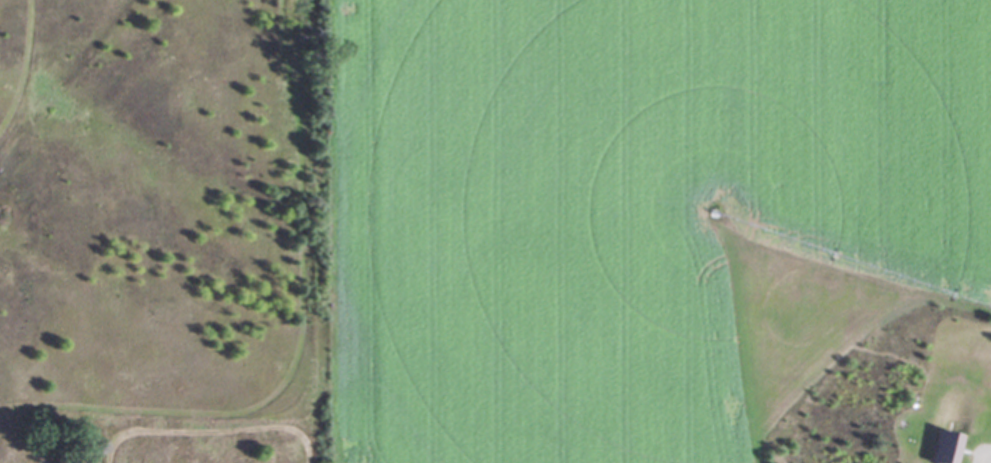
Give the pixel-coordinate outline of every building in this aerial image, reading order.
[(958,435),(934,429),(925,462),(951,462),(958,435)]
